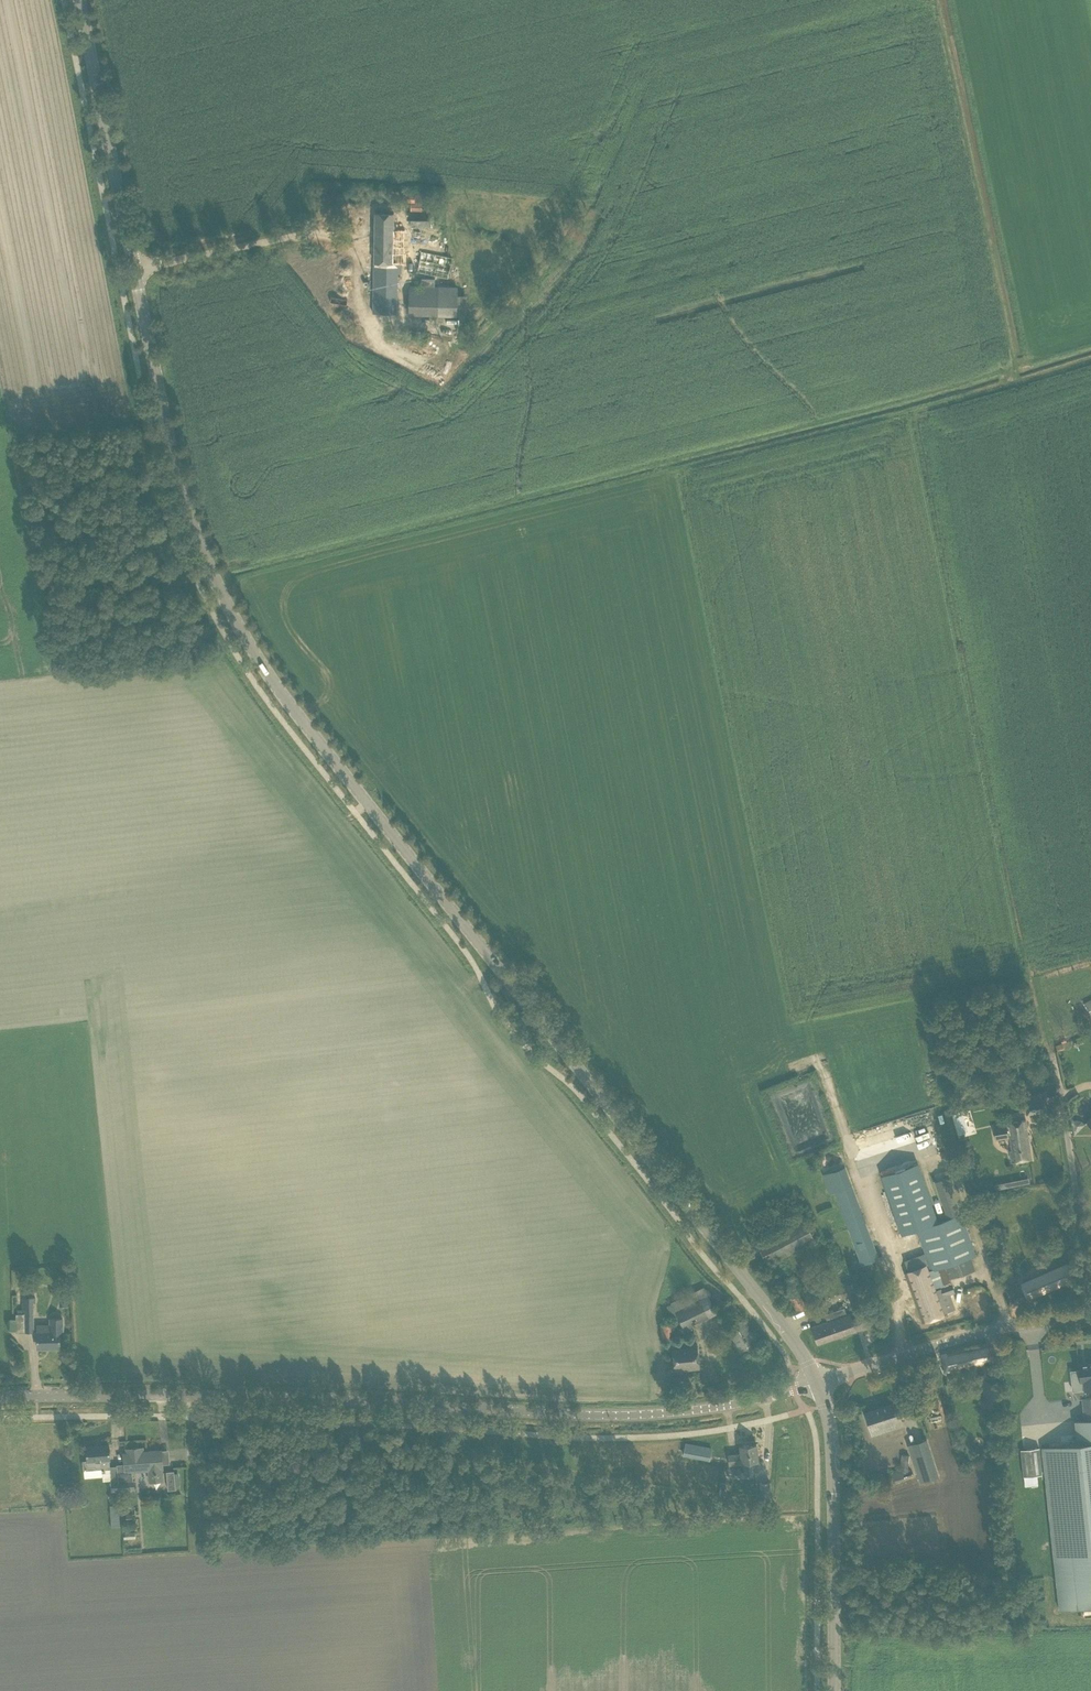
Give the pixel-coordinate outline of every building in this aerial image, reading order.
[(402,201),(415,201),(415,192),(402,191),(402,201)] [(410,212),(410,226),(430,226),(429,212),(410,212)] [(393,224),(394,213),(375,213),(373,313),(396,313),(397,273),(401,273),(402,239),(408,239),(409,231),(402,230),(393,229),(393,224)] [(421,251),(417,272),(448,279),(452,258),(421,251)] [(411,282),(423,283),(423,276),(412,275),(411,282)] [(456,296),(457,287),(410,286),(409,313),(465,315),(465,296),(456,296)] [(386,340),(401,343),(403,335),(388,332),(386,340)] [(1025,1101),(1027,1114),(1045,1111),(1044,1098),(1025,1101)] [(1010,1152),(1011,1162),(1031,1159),(1026,1120),(1009,1122),(1009,1125),(993,1127),(995,1140),(1011,1137),(1013,1151),(1010,1152)] [(917,1163),(880,1175),(900,1235),(917,1229),(931,1270),(927,1271),(925,1264),(904,1272),(916,1303),(919,1302),(936,1295),(934,1289),(940,1286),(944,1296),(955,1292),(950,1279),(975,1270),(970,1257),(975,1256),(971,1245),(961,1214),(948,1177),(934,1181),(947,1219),(937,1222),(917,1163)] [(858,1253),(862,1264),(878,1258),(874,1247),(844,1167),(823,1175),(830,1194),(835,1192),(858,1253)] [(757,1246),(767,1265),(777,1260),(815,1241),(805,1221),(767,1241),(757,1246)] [(991,1232),(994,1241),(1007,1237),(1004,1228),(991,1232)] [(1051,1228),(1036,1232),(1038,1242),(1053,1239),(1051,1228)] [(1001,1267),(1006,1283),(1015,1280),(1009,1264),(1001,1267)] [(1021,1283),(1027,1299),(1073,1279),(1066,1264),(1021,1283)] [(788,1294),(797,1311),(806,1307),(797,1290),(801,1288),(795,1277),(784,1282),(787,1287),(786,1288),(789,1293),(788,1294)] [(845,1285),(852,1306),(864,1301),(857,1281),(845,1285)] [(942,1312),(937,1298),(944,1296),(940,1286),(934,1289),(936,1295),(919,1302),(925,1318),(942,1312)] [(716,1312),(704,1287),(671,1303),(683,1328),(716,1312)] [(23,1297),(23,1314),(16,1314),(16,1332),(34,1331),(33,1301),(35,1301),(35,1297),(23,1297)] [(827,1321),(811,1327),(818,1344),(862,1328),(863,1329),(882,1323),(875,1305),(846,1315),(844,1308),(824,1314),(827,1321)] [(45,1346),(45,1348),(60,1348),(60,1337),(60,1331),(63,1330),(63,1318),(50,1319),(50,1331),(37,1331),(37,1335),(37,1346),(45,1346)] [(759,1347),(744,1318),(727,1327),(741,1356),(759,1347)] [(660,1336),(671,1335),(671,1323),(659,1324),(660,1336)] [(689,1348),(672,1350),(673,1358),(674,1369),(688,1367),(688,1369),(699,1368),(697,1344),(689,1345),(689,1348)] [(943,1365),(945,1372),(990,1362),(989,1355),(986,1345),(969,1348),(969,1347),(941,1354),(943,1365)] [(1090,1397),(1090,1398),(1090,1364),(1078,1365),(1079,1373),(1076,1373),(1078,1391),(1089,1389),(1090,1397)] [(985,1407),(999,1407),(999,1379),(985,1379),(985,1407)] [(948,1382),(940,1384),(943,1394),(951,1392),(948,1382)] [(1090,1398),(1090,1397),(1081,1398),(1084,1420),(1074,1421),(1077,1443),(1041,1447),(1059,1609),(1082,1607),(1082,1615),(1090,1614),(1090,1398)] [(902,1425),(898,1413),(895,1403),(865,1413),(870,1429),(882,1425),(884,1431),(902,1425)] [(909,1445),(920,1482),(938,1476),(926,1439),(909,1445)] [(683,1455),(709,1460),(711,1449),(685,1443),(683,1455)] [(752,1462),(758,1461),(756,1444),(740,1445),(741,1454),(727,1455),(728,1464),(745,1463),(746,1476),(753,1475),(752,1462)] [(110,1466),(109,1459),(110,1459),(109,1445),(94,1446),(94,1448),(86,1449),(87,1460),(83,1461),(83,1469),(101,1468),(102,1472),(103,1480),(110,1479),(111,1482),(107,1482),(107,1487),(111,1486),(111,1491),(119,1490),(118,1486),(117,1466),(110,1466)] [(163,1468),(161,1450),(143,1452),(142,1447),(126,1448),(127,1453),(123,1453),(124,1464),(117,1465),(117,1466),(118,1486),(119,1490),(119,1491),(134,1489),(133,1479),(132,1480),(131,1471),(148,1469),(149,1473),(154,1473),(154,1474),(156,1474),(156,1473),(162,1472),(161,1468),(163,1468)] [(1020,1449),(1023,1476),(1041,1474),(1038,1447),(1020,1449)] [(739,1478),(741,1468),(728,1465),(726,1475),(739,1478)] [(175,1489),(174,1470),(166,1471),(168,1490),(175,1489)] [(759,1482),(760,1497),(770,1496),(769,1482),(759,1482)] [(109,1499),(111,1502),(114,1503),(117,1501),(118,1497),(116,1494),(113,1493),(109,1495),(109,1499)] [(121,1526),(119,1504),(110,1505),(111,1527),(121,1526)]
